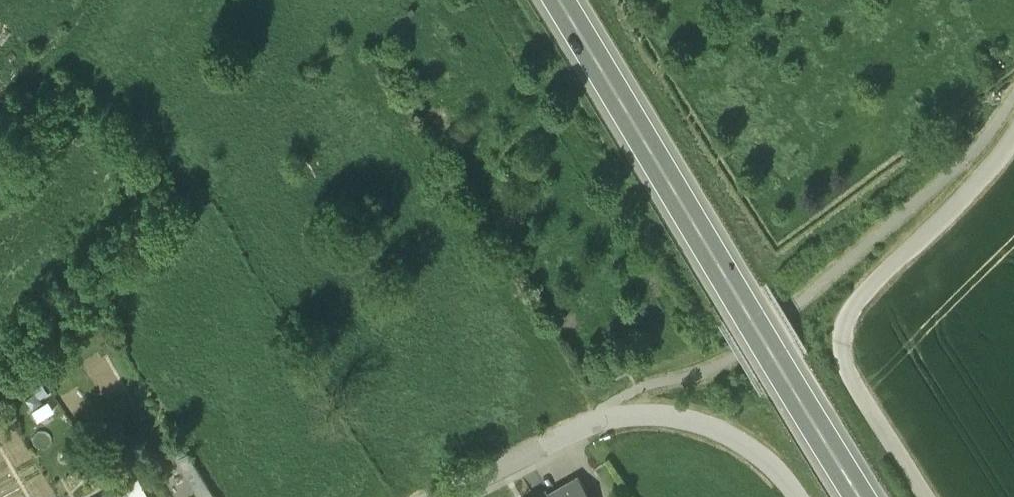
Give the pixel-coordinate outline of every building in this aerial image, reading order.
[(197,496),(209,496),(214,494),(187,452),(175,460),(197,496)] [(113,489),(117,496),(147,496),(136,477),(113,489)] [(546,496),(587,496),(577,479),(546,496)]
